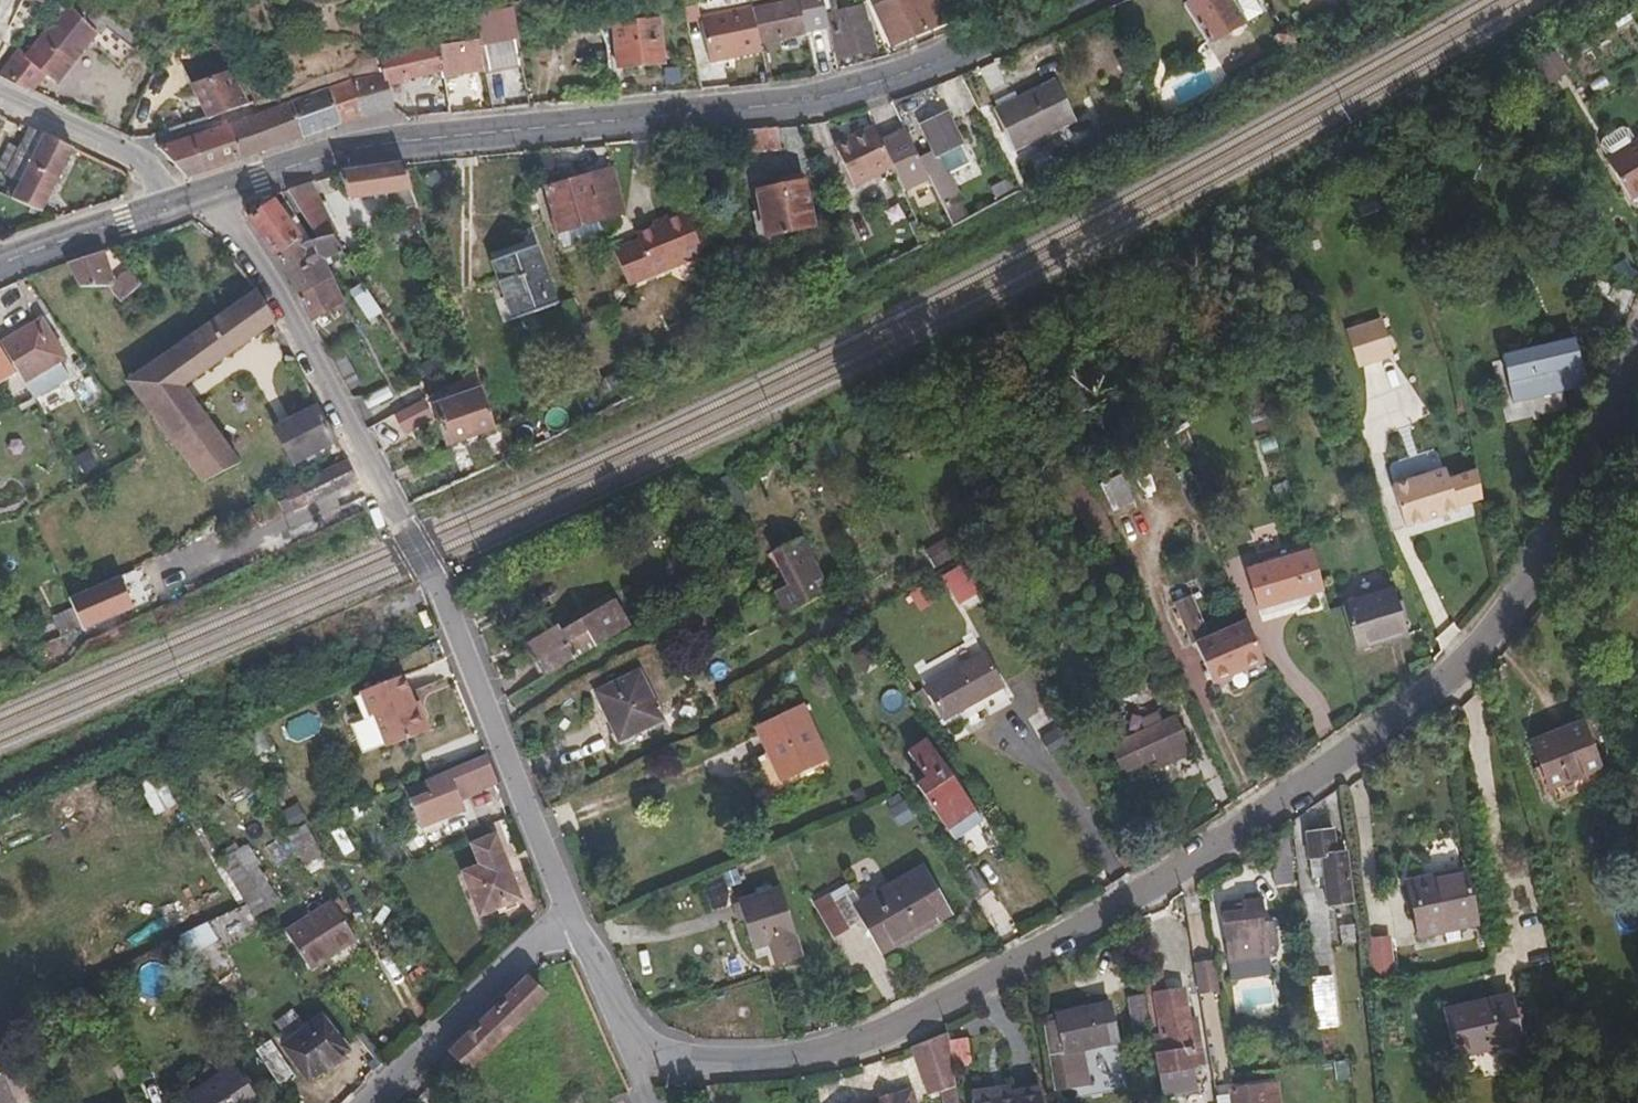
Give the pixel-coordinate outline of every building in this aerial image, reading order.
[(39,9),(43,0),(17,0),(39,9)] [(755,40),(802,30),(802,28),(824,24),(819,0),(809,0),(750,12),(750,19),(755,40)] [(936,0),(895,0),(874,10),(889,47),(941,24),(936,0)] [(1199,48),(1255,19),(1246,0),(1188,0),(1177,6),(1199,48)] [(64,8),(21,61),(13,54),(0,70),(0,83),(26,95),(42,77),(53,86),(87,41),(112,68),(138,45),(112,17),(95,31),(64,8)] [(750,19),(750,12),(749,10),(698,19),(706,65),(758,56),(755,40),(750,19)] [(865,25),(862,10),(825,16),(834,61),(873,53),(869,25),(865,25)] [(610,29),(614,70),(659,66),(655,23),(610,29)] [(513,41),(476,46),(482,74),(518,66),(513,41)] [(482,74),(476,46),(434,49),(440,77),(441,83),(482,74)] [(350,83),(358,122),(391,113),(385,89),(440,77),(434,49),(376,62),(378,71),(380,77),(350,83)] [(192,86),(206,121),(245,108),(232,72),(192,86)] [(992,108),(1013,150),(1073,118),(1052,76),(992,108)] [(289,105),(299,143),(358,122),(350,83),(289,105)] [(299,143),(289,105),(226,128),(236,165),(299,143)] [(932,153),(916,161),(926,182),(940,210),(958,200),(945,176),(935,156),(959,144),(946,116),(920,128),(932,153)] [(181,182),(236,165),(226,128),(154,154),(181,182)] [(776,150),(774,129),(737,133),(739,153),(776,150)] [(926,182),(916,161),(901,131),(877,141),(901,193),(926,182)] [(37,138),(24,132),(3,178),(15,184),(37,138)] [(68,151),(37,138),(15,184),(11,194),(5,191),(0,201),(36,217),(68,151)] [(1605,158),(1629,201),(1637,195),(1637,139),(1605,158)] [(968,164),(959,144),(935,156),(945,176),(968,164)] [(364,172),(337,179),(348,203),(409,194),(400,168),(364,172)] [(623,206),(613,172),(543,191),(556,236),(570,232),(619,217),(623,206)] [(754,192),(762,235),(810,227),(802,183),(754,192)] [(313,245),(330,239),(306,188),(284,195),(313,245)] [(272,259),(294,243),(269,206),(246,220),(272,259)] [(689,229),(682,212),(655,223),(657,228),(633,238),(648,276),(699,256),(689,229)] [(619,217),(570,232),(574,246),(613,233),(619,217)] [(485,260),(528,245),(525,238),(482,252),(485,260)] [(340,260),(330,239),(313,245),(306,247),(320,266),(340,260)] [(299,250),(294,243),(272,259),(307,326),(342,309),(320,266),(306,247),(299,250)] [(548,304),(528,245),(485,260),(505,318),(548,304)] [(114,294),(99,256),(64,268),(77,291),(104,287),(115,304),(138,290),(129,278),(114,294)] [(381,320),(361,291),(349,297),(368,328),(381,320)] [(177,390),(269,324),(253,292),(123,386),(200,491),(237,472),(177,390)] [(1379,318),(1341,332),(1357,373),(1394,358),(1379,318)] [(22,386),(60,365),(39,325),(1,346),(0,346),(0,351),(20,388),(22,386)] [(1503,356),(1512,403),(1584,389),(1576,342),(1503,356)] [(0,359),(0,382),(11,376),(0,359)] [(490,426),(472,373),(444,388),(448,402),(431,408),(444,443),(490,426)] [(335,379),(338,385),(346,381),(343,375),(335,379)] [(287,465),(332,441),(313,407),(269,429),(287,465)] [(400,433),(392,416),(364,431),(373,449),(400,433)] [(285,491),(279,494),(291,515),(354,484),(342,461),(285,491)] [(1099,509),(1089,487),(1076,461),(1050,474),(1040,479),(1055,510),(1058,515),(1072,508),(1078,519),(1099,509)] [(1394,504),(1407,542),(1458,523),(1445,484),(1394,504)] [(1099,509),(1078,519),(1088,538),(1108,529),(1099,509)] [(784,617),(818,599),(810,585),(816,581),(796,541),(767,556),(784,588),(772,593),(784,617)] [(1325,605),(1312,567),(1250,590),(1261,626),(1325,605)] [(959,568),(943,574),(954,604),(970,599),(959,568)] [(144,611),(132,576),(68,597),(81,633),(144,611)] [(1191,646),(1205,639),(1187,598),(1170,605),(1188,647),(1191,646)] [(560,634),(556,627),(525,645),(544,679),(627,630),(612,604),(571,627),(560,634)] [(1398,605),(1348,623),(1362,665),(1412,648),(1398,605)] [(567,620),(556,627),(560,634),(571,627),(567,620)] [(1242,624),(1214,635),(1231,676),(1234,675),(1257,665),(1260,664),(1242,624)] [(1205,639),(1191,646),(1209,686),(1231,676),(1214,635),(1205,639)] [(924,692),(941,722),(997,691),(980,661),(924,692)] [(1262,677),(1257,665),(1234,675),(1239,687),(1262,677)] [(595,694),(617,740),(660,720),(639,674),(595,694)] [(373,716),(376,723),(385,744),(386,747),(428,731),(417,703),(411,706),(406,696),(409,695),(402,675),(359,692),(361,698),(368,718),(373,716)] [(350,725),(353,733),(361,753),(385,744),(376,723),(373,716),(368,718),(361,698),(355,701),(362,720),(350,725)] [(756,731),(778,779),(820,760),(797,711),(756,731)] [(1146,755),(1161,746),(1167,756),(1183,746),(1163,712),(1103,748),(1119,772),(1146,755)] [(1543,783),(1593,759),(1573,717),(1523,741),(1543,783)] [(916,789),(953,843),(983,823),(928,744),(908,756),(925,782),(916,789)] [(1167,756),(1161,746),(1146,755),(1152,765),(1167,756)] [(482,758),(403,790),(418,828),(459,811),(454,801),(492,785),(482,758)] [(309,819),(289,826),(303,866),(323,859),(309,819)] [(1327,872),(1331,897),(1349,896),(1344,857),(1334,858),(1331,836),(1306,839),(1310,874),(1327,872)] [(461,875),(476,916),(517,901),(493,837),(470,846),(478,868),(461,875)] [(1271,867),(1273,885),(1288,884),(1284,842),(1268,844),(1260,854),(1261,868),(1271,867)] [(235,855),(233,850),(214,861),(217,867),(226,861),(261,916),(276,908),(241,852),(235,855)] [(838,905),(853,936),(867,928),(884,964),(959,925),(931,873),(858,911),(851,899),(838,905)] [(1418,896),(1465,887),(1464,880),(1417,889),(1418,896)] [(1474,934),(1465,887),(1418,896),(1417,889),(1399,892),(1409,946),(1474,934)] [(1221,913),(1227,968),(1268,964),(1267,951),(1275,950),(1272,929),(1264,929),(1260,898),(1237,901),(1237,910),(1221,913)] [(738,960),(754,953),(758,963),(763,975),(787,964),(779,943),(780,942),(762,901),(720,919),(738,960)] [(280,936),(305,973),(352,944),(328,906),(280,936)] [(1326,944),(1306,947),(1312,996),(1332,994),(1326,944)] [(758,963),(754,953),(738,960),(742,970),(758,963)] [(1213,990),(1208,957),(1190,960),(1195,992),(1213,990)] [(1137,968),(1141,990),(1148,1033),(1158,1032),(1161,1054),(1151,1056),(1154,1075),(1192,1070),(1179,988),(1161,991),(1157,965),(1137,968)] [(447,1052),(463,1069),(539,997),(523,980),(447,1052)] [(1148,1033),(1141,990),(1126,993),(1132,1034),(1148,1033)] [(1518,1053),(1511,1021),(1508,1008),(1441,1023),(1451,1068),(1518,1053)] [(1103,1046),(1098,1011),(1049,1019),(1050,1026),(1093,1020),(1097,1047),(1103,1046)] [(1097,1047),(1093,1020),(1050,1026),(1055,1067),(1049,1068),(1053,1097),(1075,1093),(1071,1066),(1088,1063),(1086,1049),(1097,1047)] [(1520,1020),(1511,1021),(1518,1053),(1527,1051),(1520,1020)] [(285,1049),(317,1089),(350,1063),(320,1023),(285,1049)] [(954,1093),(945,1034),(917,1045),(925,1097),(938,1095),(954,1093)] [(445,1085),(463,1069),(447,1052),(430,1068),(445,1085)] [(237,1066),(230,1056),(181,1094),(188,1102),(237,1066)] [(237,1066),(188,1102),(262,1102),(265,1101),(237,1066)] [(1036,1085),(968,1095),(968,1102),(996,1102),(1005,1102),(1005,1098),(1037,1094),(1036,1085)] [(909,1092),(878,1101),(879,1102),(912,1102),(909,1092)] [(1229,1102),(1258,1102),(1257,1092),(1228,1095),(1229,1102)] [(954,1093),(938,1095),(939,1102),(956,1102),(954,1093)] [(1037,1094),(1005,1098),(1005,1102),(996,1102),(1038,1102),(1037,1094)]
